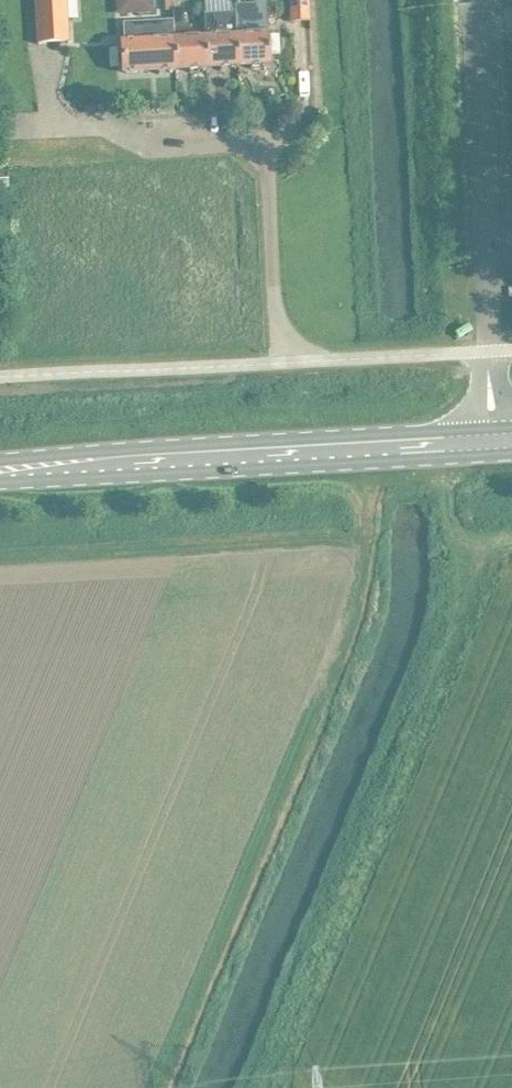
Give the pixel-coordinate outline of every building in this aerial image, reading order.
[(67,42),(64,0),(33,0),(35,44),(67,42)] [(309,20),(308,0),(285,0),(287,22),(309,20)] [(237,66),(269,65),(267,32),(245,33),(244,4),(233,5),(234,13),(237,66)] [(174,70),(206,68),(205,35),(204,35),(183,36),(182,8),(172,9),(173,37),(174,70)] [(206,68),(237,66),(234,13),(203,15),(204,35),(205,35),(206,68)] [(174,70),(173,37),(120,40),(122,73),(174,70)]
